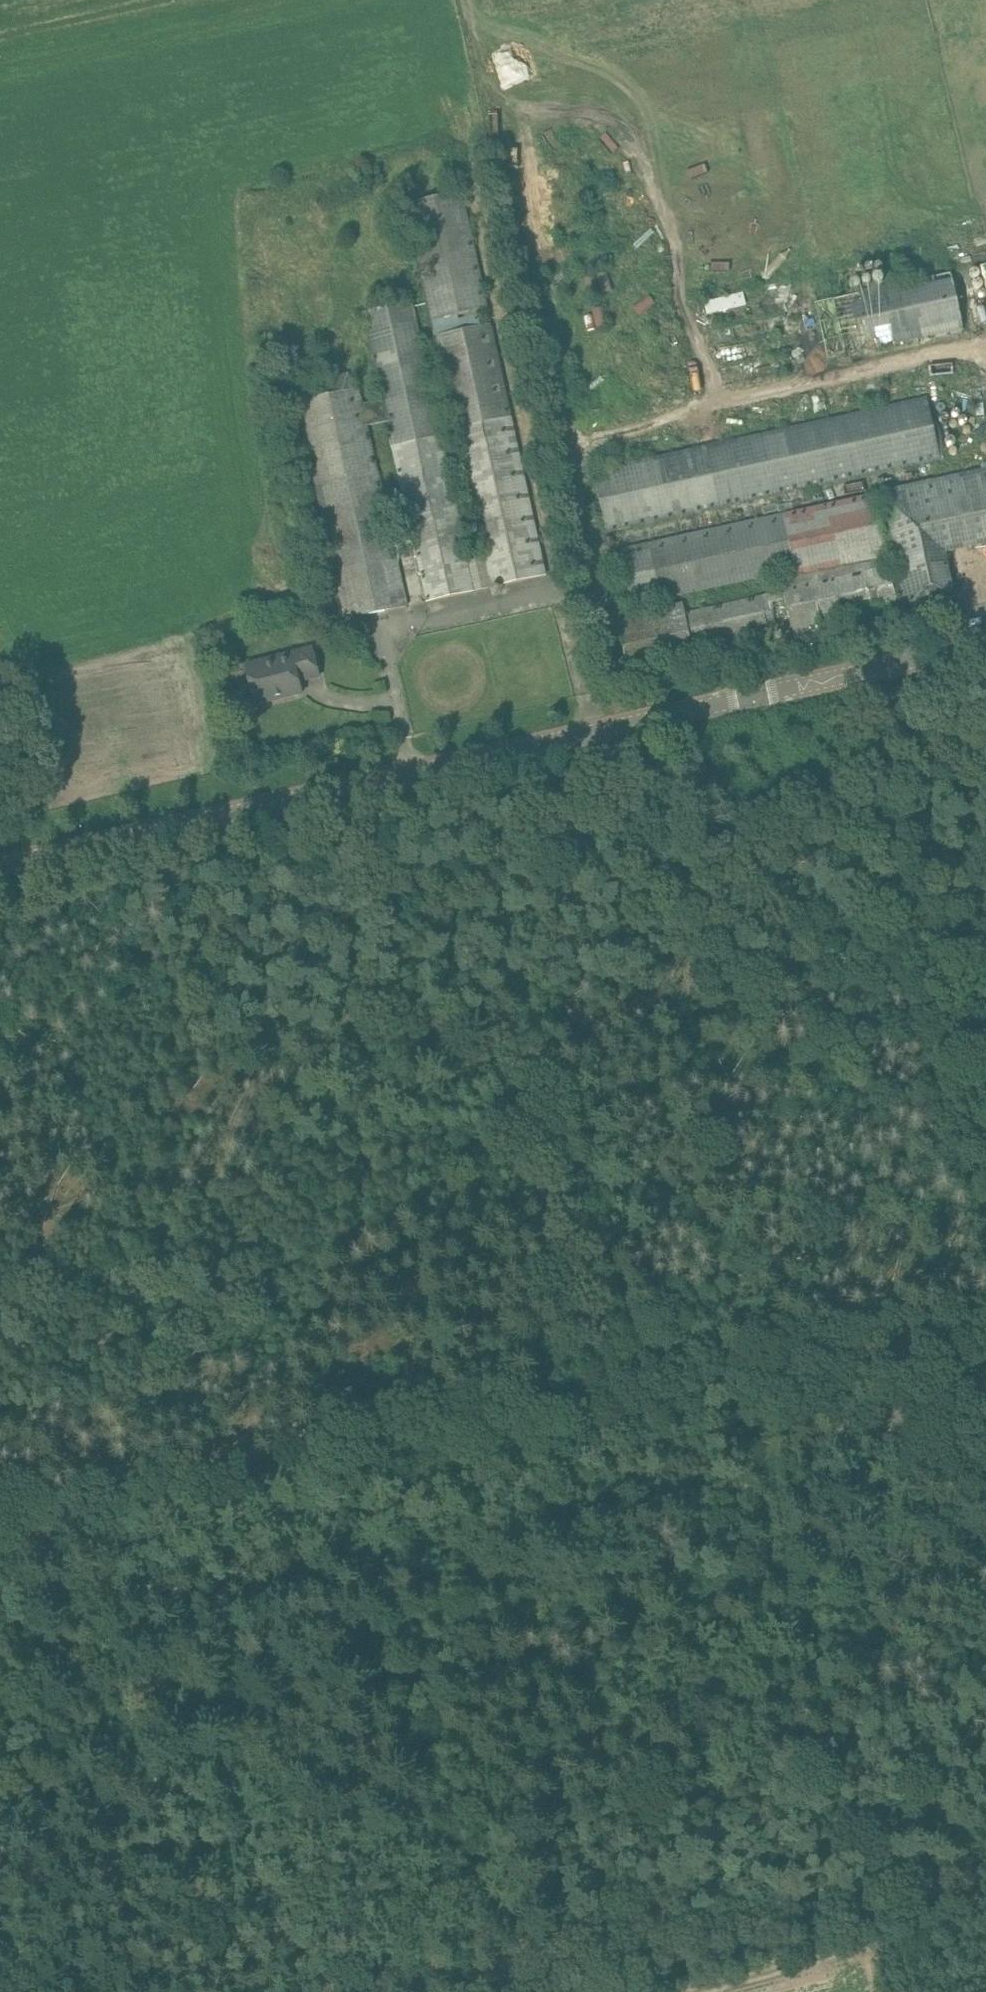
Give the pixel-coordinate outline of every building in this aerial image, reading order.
[(462,191),(407,203),(483,552),(468,556),(474,585),(490,582),(491,587),(546,574),(491,323),(480,326),(477,310),(487,308),(462,191)] [(985,314),(985,274),(984,264),(961,269),(971,317),(985,314)] [(951,271),(816,301),(829,358),(964,328),(951,271)] [(744,291),(704,301),(707,314),(747,304),(744,291)] [(411,301),(364,311),(383,400),(388,421),(414,539),(415,546),(417,556),(427,601),(475,590),(474,585),(468,556),(411,301)] [(299,373),(292,374),(346,619),(408,605),(398,560),(417,556),(415,546),(414,539),(394,543),(369,426),(388,421),(383,400),(363,404),(359,388),(352,390),(348,373),(301,384),(299,373)] [(607,532),(940,459),(927,397),(594,470),(607,532)] [(879,493),(903,606),(954,595),(945,552),(985,543),(985,470),(879,493)] [(781,580),(888,557),(874,495),(620,550),(632,605),(780,572),(781,580)] [(685,614),(683,603),(616,618),(628,675),(702,658),(701,651),(785,632),(786,637),(781,638),(783,647),(822,638),(819,624),(899,607),(890,568),(685,614)] [(320,676),(315,656),(312,647),(245,664),(256,704),(302,692),(299,681),(320,676)]
